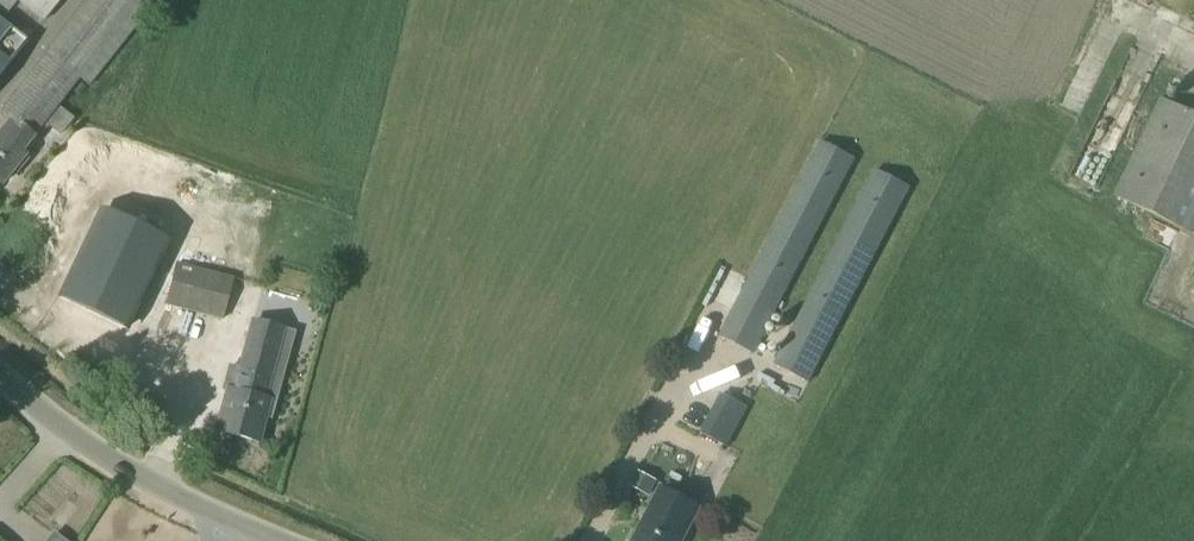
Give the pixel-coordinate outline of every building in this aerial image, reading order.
[(18,1),(43,21),(45,22),(62,0),(17,0),(18,1)] [(88,87),(158,0),(89,0),(47,53),(88,87)] [(25,43),(0,23),(0,74),(25,43)] [(88,87),(47,53),(46,54),(48,56),(1,115),(12,124),(0,138),(0,186),(4,189),(28,160),(26,159),(38,145),(31,140),(79,80),(88,88),(88,87)] [(1179,226),(1193,233),(1193,114),(1163,100),(1117,196),(1151,213),(1179,226)] [(820,140),(716,336),(753,355),(856,159),(820,140)] [(875,170),(773,366),(808,384),(910,188),(875,170)] [(166,244),(102,213),(60,298),(124,330),(166,244)] [(214,322),(223,275),(164,263),(154,310),(214,322)] [(227,391),(216,434),(257,445),(263,420),(270,422),(285,365),(273,362),(282,330),(251,322),(250,322),(232,392),(227,391)] [(677,350),(689,356),(702,330),(690,324),(677,350)] [(715,402),(697,445),(718,454),(735,410),(715,402)] [(636,540),(680,540),(696,511),(662,493),(636,540)]
